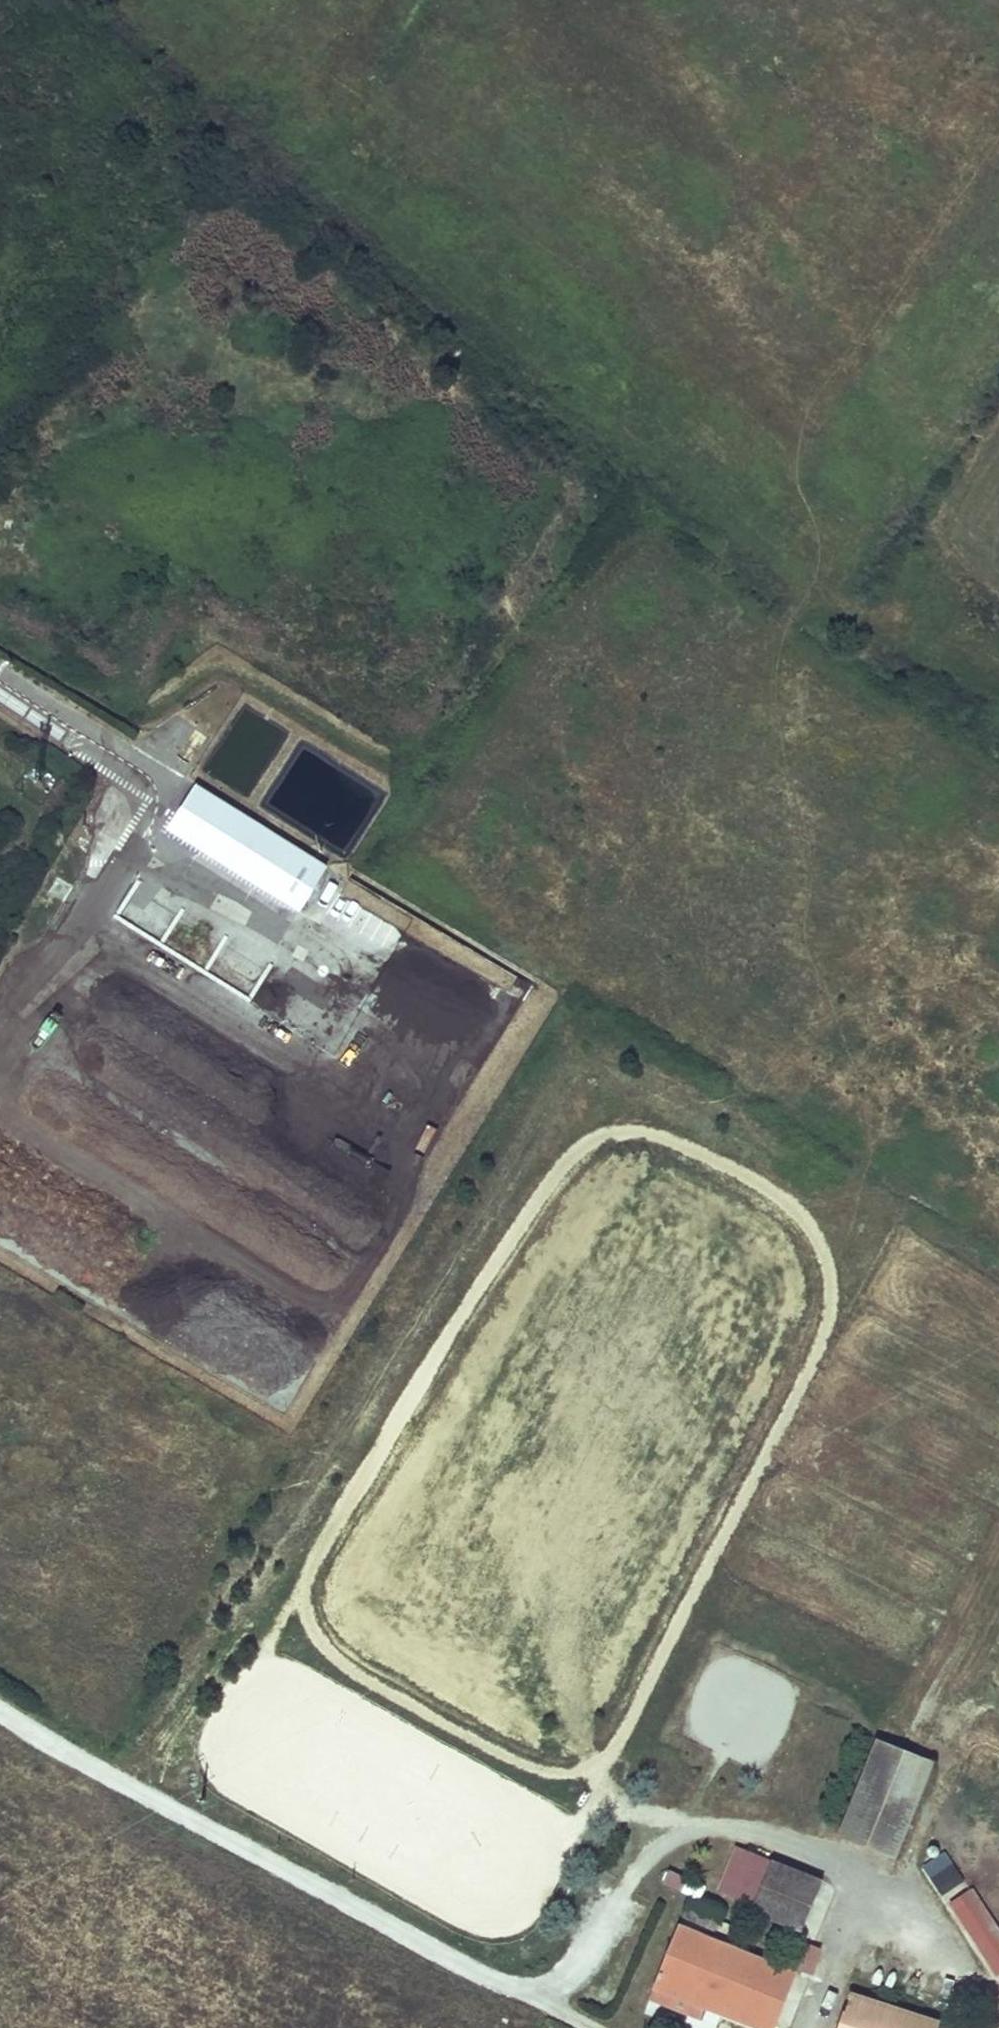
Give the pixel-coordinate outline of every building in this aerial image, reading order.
[(300,853),(192,790),(166,833),(274,896),(300,853)] [(300,853),(274,896),(298,910),(324,867),(300,853)] [(403,1041),(399,1050),(409,1054),(402,1070),(440,1086),(450,1062),(403,1041)] [(935,1759),(878,1739),(844,1834),(902,1856),(935,1759)] [(764,1856),(739,1847),(723,1889),(748,1898),(764,1856)] [(927,1862),(998,1958),(998,1928),(943,1853),(927,1862)] [(815,1875),(764,1856),(748,1898),(745,1907),(796,1926),(815,1875)] [(687,1897),(680,1915),(713,1927),(720,1909),(687,1897)] [(677,1925),(665,1952),(782,1994),(791,1967),(677,1925)] [(807,1944),(798,1970),(813,1976),(823,1950),(807,1944)] [(665,1952),(651,1986),(764,2027),(771,2027),(782,1994),(665,1952)] [(847,1988),(834,2027),(931,2027),(935,2015),(847,1988)]
